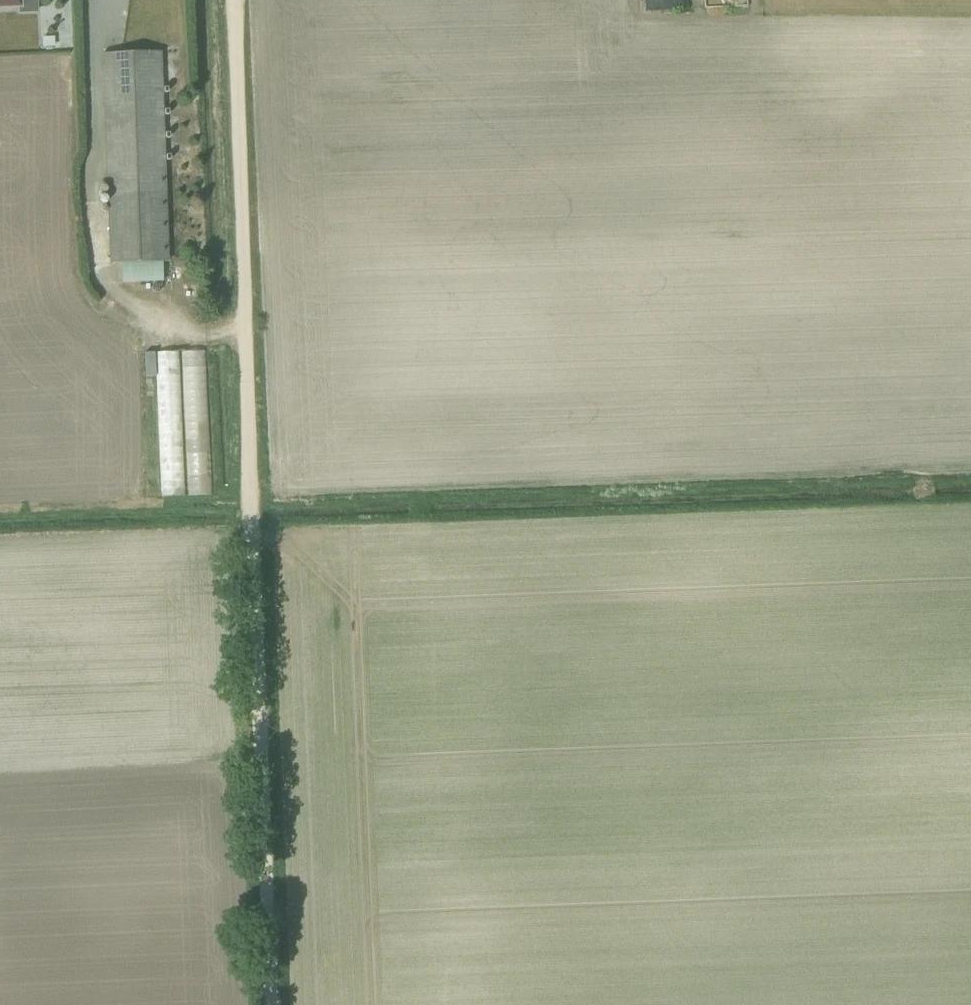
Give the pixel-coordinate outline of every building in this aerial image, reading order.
[(168,261),(161,52),(103,53),(111,263),(168,261)] [(156,350),(160,495),(211,494),(207,349),(156,350)]
